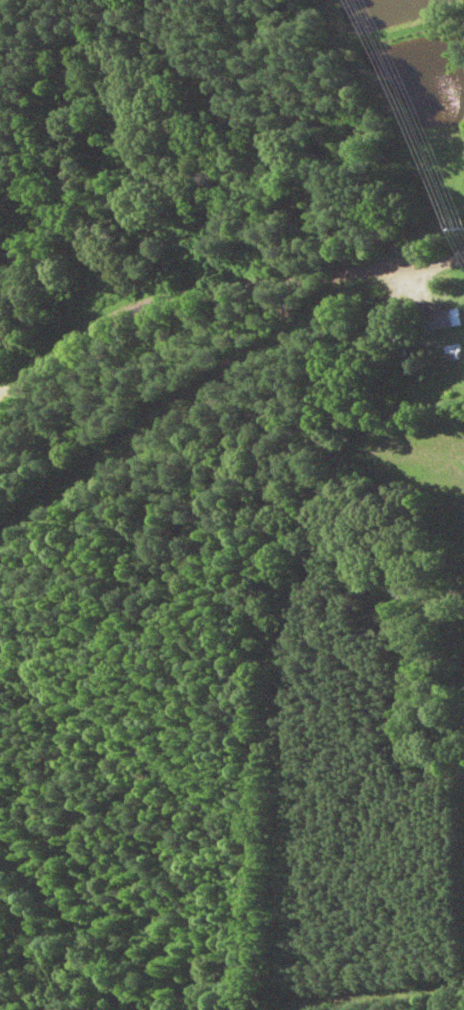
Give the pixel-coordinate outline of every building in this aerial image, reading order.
[(441,311),(441,306),(427,306),(427,330),(458,330),(458,311),(441,311)]
